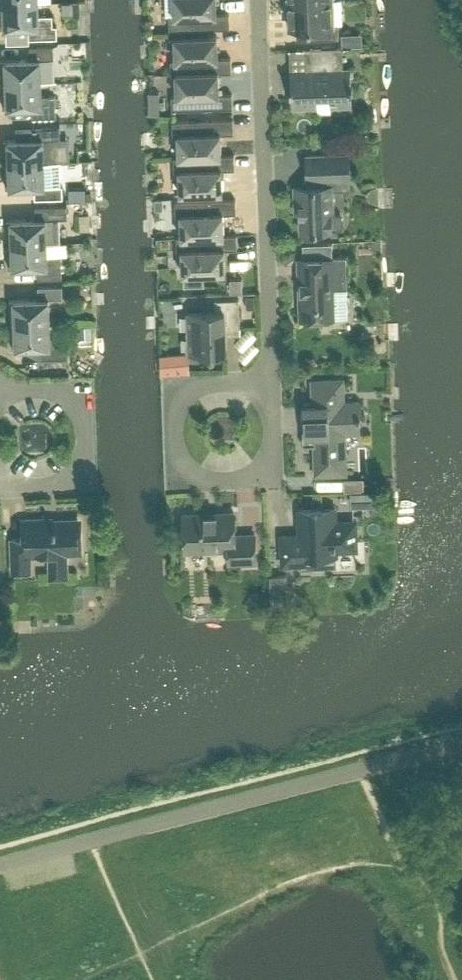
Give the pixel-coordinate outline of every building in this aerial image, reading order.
[(169,29),(230,27),(229,13),(216,13),(216,0),(173,0),(174,14),(169,15),(169,29)] [(331,25),(330,0),(288,0),(289,27),(313,26),(314,38),(339,37),(338,24),(331,25)] [(29,26),(29,38),(57,37),(57,24),(53,24),(52,14),(39,14),(38,1),(0,3),(0,27),(29,26)] [(170,59),(171,73),(176,73),(176,72),(218,71),(231,71),(231,57),(218,57),(217,34),(170,36),(170,37),(175,37),(175,59),(170,59)] [(30,58),(1,59),(2,83),(41,81),(41,82),(57,82),(56,80),(55,80),(53,45),(29,46),(30,58)] [(351,104),(351,88),(353,88),(353,83),(351,83),(350,68),(343,68),(342,46),(306,47),(307,73),(290,74),(291,85),(290,85),(290,91),(291,91),(292,106),(318,105),(318,113),(330,113),(330,105),(351,104)] [(172,95),(172,109),(232,107),(232,92),(219,93),(218,71),(176,72),(176,73),(177,94),(172,95)] [(2,83),(3,107),(32,106),(32,118),(56,117),(55,94),(42,94),(41,81),(2,83)] [(172,120),(173,134),(178,134),(179,156),(221,155),(221,154),(220,133),(233,132),(233,118),(172,120)] [(33,138),(4,139),(5,163),(62,161),(61,160),(58,161),(57,137),(61,137),(60,125),(32,126),(33,138)] [(349,153),(340,153),(307,155),(308,179),(306,179),(303,182),(303,185),(294,185),(295,202),(300,202),(301,230),(332,229),(332,228),(338,228),(342,224),(342,216),(338,213),(331,213),(330,179),(351,178),(349,153)] [(175,191),(175,193),(222,191),(222,168),(235,168),(234,154),(221,154),(221,155),(179,156),(174,156),(174,170),(179,170),(180,191),(175,191)] [(5,163),(6,187),(34,186),(35,198),(63,197),(62,184),(61,184),(60,162),(62,162),(62,161),(5,163)] [(175,200),(176,214),(181,214),(181,235),(181,236),(224,235),(224,234),(223,213),(236,212),(236,198),(175,200)] [(7,219),(8,243),(47,241),(61,241),(60,217),(67,217),(67,204),(35,206),(36,218),(7,219)] [(224,279),(225,279),(224,248),(237,248),(237,234),(224,234),(224,235),(181,236),(181,235),(176,236),(177,250),(182,250),(183,273),(206,272),(206,273),(224,277),(224,279)] [(8,243),(8,267),(37,266),(38,278),(62,277),(61,254),(47,254),(47,241),(8,243)] [(346,256),(299,257),(302,318),(348,316),(346,256)] [(244,278),(232,278),(232,290),(244,290),(244,278)] [(38,297),(10,298),(10,322),(50,321),(49,298),(62,297),(62,285),(38,285),(38,297)] [(189,352),(199,352),(226,351),(225,327),(240,326),(239,298),(214,299),(215,311),(187,312),(189,352)] [(30,346),(30,352),(40,358),(68,357),(68,343),(51,344),(50,321),(10,322),(11,346),(30,346)] [(91,325),(80,325),(80,337),(92,337),(91,325)] [(184,371),(184,353),(174,353),(174,371),(184,371)] [(313,434),(314,474),(347,473),(345,432),(359,432),(359,418),(361,418),(360,414),(359,414),(359,400),(344,400),(343,377),(311,379),(312,401),(302,402),(303,434),(313,434)] [(58,447),(56,421),(33,422),(35,448),(58,447)] [(385,509),(385,496),(367,496),(367,509),(385,509)] [(299,509),(300,534),(282,535),(283,563),(301,562),(301,567),(302,567),(302,565),(328,564),(327,554),(336,554),(336,548),(356,548),(355,520),(335,521),(334,507),(299,509)] [(229,562),(256,561),(255,533),(235,534),(234,511),(183,513),(184,550),(228,548),(229,562)] [(79,534),(78,519),(44,520),(44,518),(25,518),(26,537),(11,538),(13,571),(30,571),(29,552),(50,552),(51,577),(70,576),(69,551),(79,551),(79,545),(81,545),(81,534),(79,534)] [(287,573),(270,574),(271,603),(289,602),(287,573)]
